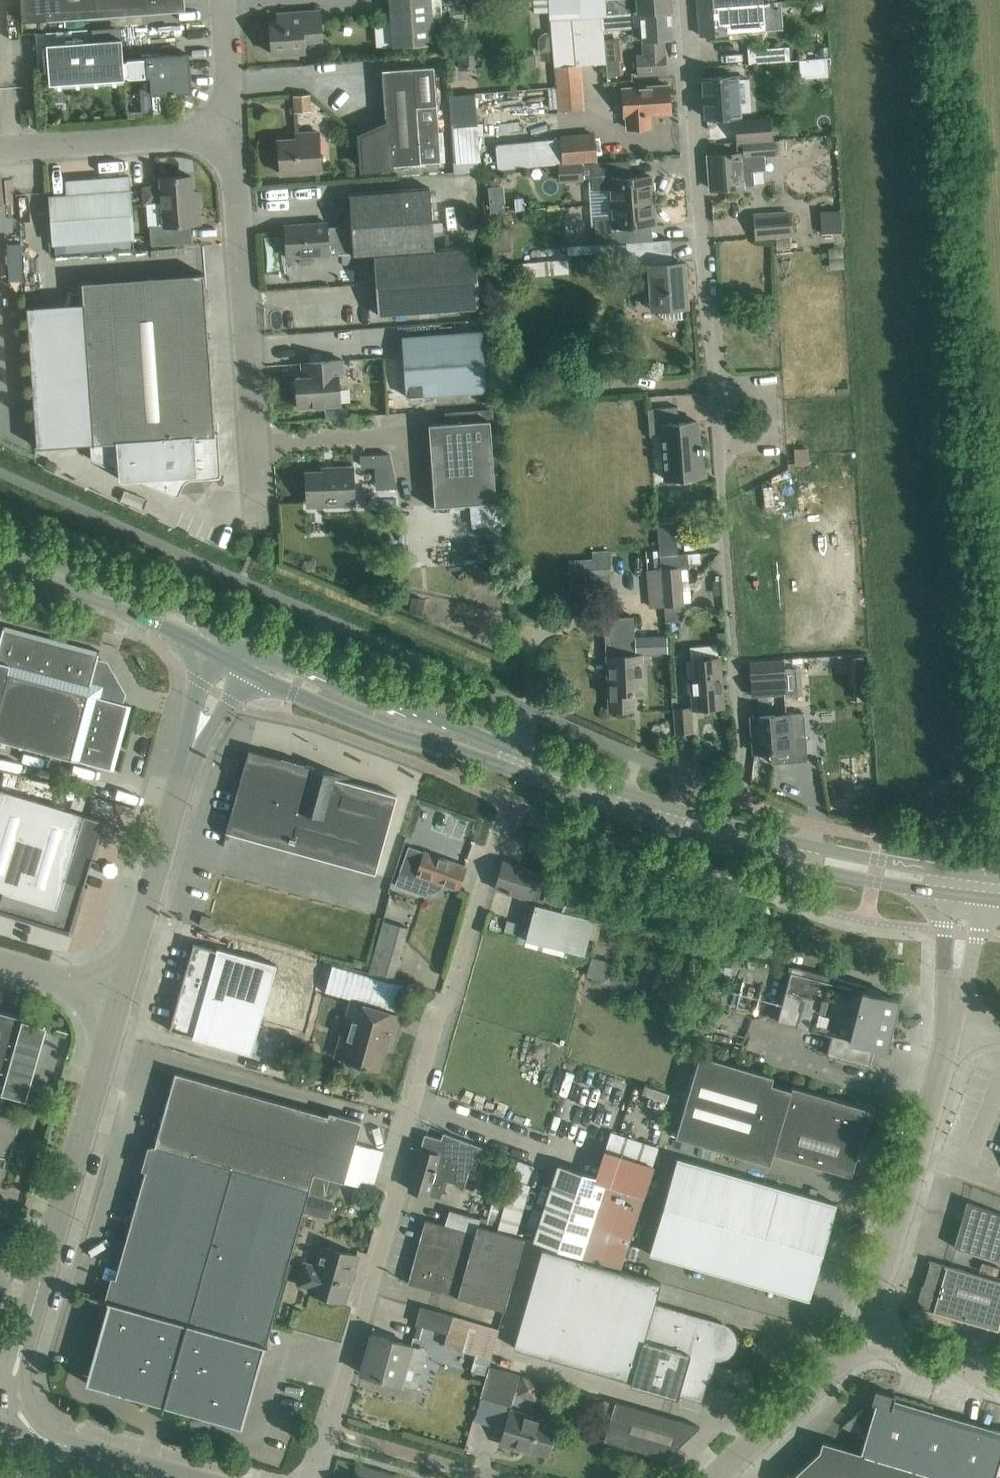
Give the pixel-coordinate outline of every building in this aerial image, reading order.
[(22,22),(46,20),(165,11),(185,10),(184,0),(21,0),(22,22)] [(434,43),(431,0),(389,0),(393,46),(434,43)] [(535,12),(550,11),(550,19),(602,15),(605,14),(604,0),(534,0),(535,12)] [(605,14),(670,10),(670,0),(604,0),(605,14)] [(823,0),(809,1),(810,11),(824,11),(823,0)] [(729,33),(727,5),(698,8),(701,35),(729,33)] [(672,38),(670,10),(605,14),(606,30),(642,27),(643,39),(644,55),(636,55),(637,75),(667,73),(664,39),(672,38)] [(273,54),(293,53),(305,52),(304,40),(322,39),(320,11),(282,13),(282,21),(270,22),(273,54)] [(604,43),(602,15),(550,19),(551,33),(553,51),(557,114),(583,112),(580,67),(606,65),(606,64),(604,43)] [(545,34),(540,40),(541,52),(553,51),(551,33),(545,34)] [(49,84),(125,79),(122,39),(47,44),(49,84)] [(604,43),(606,64),(624,63),(621,41),(604,43)] [(749,46),(749,63),(791,61),(790,45),(749,46)] [(188,54),(127,58),(127,61),(128,71),(147,70),(148,77),(151,77),(152,94),(171,92),(171,94),(175,94),(175,92),(191,91),(188,54)] [(526,55),(526,67),(540,67),(540,56),(526,55)] [(827,59),(817,60),(818,76),(828,75),(827,59)] [(128,71),(127,61),(123,61),(125,79),(129,78),(148,77),(147,70),(128,71)] [(434,66),(414,68),(382,70),(386,118),(355,131),(358,168),(441,162),(440,141),(434,66)] [(704,78),(707,118),(739,116),(739,112),(736,79),(736,76),(721,77),(721,76),(718,76),(719,77),(704,78)] [(749,78),(736,79),(739,112),(752,111),(749,78)] [(626,128),(631,128),(651,127),(651,114),(670,113),(669,85),(623,88),(626,128)] [(311,94),(296,95),(297,111),(312,110),(311,94)] [(453,171),(479,171),(478,94),(452,95),(453,171)] [(30,124),(36,124),(40,123),(39,113),(29,114),(30,124)] [(773,140),(771,118),(737,121),(739,142),(773,140)] [(596,131),(560,134),(562,161),(598,159),(596,131)] [(297,139),(279,140),(281,174),(321,171),(318,132),(296,133),(297,139)] [(745,157),(774,155),(773,141),(744,143),(745,157)] [(740,154),(729,155),(710,156),(712,189),(732,188),(743,186),(754,185),(753,169),(742,170),(740,154)] [(611,203),(653,200),(651,176),(622,178),(621,161),(601,162),(591,164),(593,190),(610,188),(611,203)] [(557,173),(559,183),(582,179),(580,169),(557,173)] [(67,195),(50,196),(54,244),(133,238),(129,176),(66,180),(67,195)] [(152,245),(172,243),(192,242),(191,224),(201,223),(199,203),(193,203),(191,176),(161,178),(161,186),(144,187),(145,203),(162,202),(164,225),(150,226),(152,245)] [(378,315),(398,314),(480,308),(475,247),(435,250),(430,188),(369,193),(349,194),(351,217),(343,226),(327,227),(327,222),(285,225),(287,258),(353,253),(353,255),(374,254),(378,315)] [(653,200),(611,203),(612,217),(595,218),(597,244),(626,242),(625,226),(654,224),(653,200)] [(822,215),(824,236),(842,235),(841,213),(822,215)] [(754,219),(755,239),(792,236),(791,216),(754,219)] [(490,226),(492,253),(504,253),(502,225),(490,226)] [(652,308),(668,308),(688,306),(685,262),(673,263),(671,239),(626,242),(628,268),(649,266),(652,308)] [(568,247),(569,256),(617,252),(616,243),(568,247)] [(85,322),(28,326),(37,447),(90,444),(91,457),(92,459),(94,461),(119,471),(119,477),(120,479),(121,480),(123,481),(137,480),(175,495),(177,496),(179,495),(180,493),(183,486),(185,483),(188,481),(192,480),(217,478),(219,477),(220,476),(221,474),(218,433),(215,433),(205,294),(84,302),(85,322)] [(407,397),(487,391),(482,331),(402,337),(407,397)] [(344,375),(343,360),(301,363),(302,377),(296,377),(298,408),(341,405),(339,376),(344,375)] [(666,479),(686,478),(706,476),(703,446),(699,447),(697,421),(679,423),(678,407),(648,409),(650,436),(662,435),(666,479)] [(347,408),(325,410),(326,419),(348,417),(347,408)] [(490,420),(449,423),(429,424),(435,505),(431,505),(431,507),(451,505),(498,502),(498,500),(496,500),(490,420)] [(390,454),(360,455),(361,467),(393,466),(390,454)] [(333,471),(306,472),(308,503),(325,502),(325,505),(354,504),(353,467),(333,467),(333,471)] [(679,555),(676,525),(658,527),(661,556),(679,555)] [(593,559),(569,561),(570,574),(611,571),(610,552),(593,552),(593,559)] [(684,605),(681,567),(662,569),(665,606),(684,605)] [(662,569),(649,570),(652,607),(665,606),(662,569)] [(0,703),(0,740),(113,770),(131,705),(119,702),(121,694),(104,665),(97,663),(100,651),(4,625),(0,640),(0,662),(10,664),(0,703)] [(608,641),(605,641),(606,647),(607,673),(609,673),(609,680),(610,691),(611,711),(634,710),(633,690),(632,674),(626,675),(625,656),(627,656),(627,647),(627,640),(608,641)] [(689,661),(692,689),(693,708),(723,706),(720,658),(689,661)] [(10,664),(0,662),(0,702),(10,664)] [(752,697),(772,695),(813,693),(812,675),(751,680),(752,697)] [(692,731),(691,708),(675,709),(676,733),(692,731)] [(793,714),(752,717),(755,753),(771,752),(771,764),(807,761),(806,737),(794,738),(793,714)] [(375,873),(387,832),(397,795),(354,783),(355,779),(249,749),(226,832),(375,873)] [(3,892),(0,902),(0,912),(57,929),(71,933),(85,886),(87,886),(88,885),(84,884),(92,859),(95,860),(96,859),(93,858),(104,822),(107,823),(107,822),(85,815),(66,809),(0,789),(0,891),(3,892)] [(458,890),(466,866),(408,846),(395,885),(426,896),(428,891),(432,891),(439,888),(441,884),(458,890)] [(535,905),(526,939),(585,952),(589,938),(595,940),(605,905),(598,902),(546,876),(547,875),(503,861),(495,888),(528,899),(527,903),(535,905)] [(409,928),(384,921),(370,972),(394,979),(409,928)] [(182,984),(170,1030),(193,1036),(192,1038),(231,1048),(251,1054),(257,1031),(261,1019),(300,1030),(312,990),(320,958),(210,928),(199,925),(194,943),(182,984)] [(792,966),(787,986),(778,1021),(833,1035),(828,1054),(869,1065),(874,1046),(886,1049),(899,1000),(865,991),(866,986),(792,966)] [(335,1056),(368,1066),(379,1069),(388,1037),(395,1039),(402,1015),(351,1001),(335,1056)] [(4,1095),(5,1091),(24,1097),(44,1027),(25,1022),(25,1018),(0,1011),(0,1094),(4,1095)] [(770,1164),(773,1153),(851,1176),(871,1109),(792,1086),(791,1090),(771,1084),(773,1076),(699,1055),(676,1137),(770,1164)] [(217,1222),(253,1094),(177,1073),(154,1147),(162,1150),(157,1168),(147,1165),(137,1204),(114,1282),(123,1285),(118,1303),(188,1323),(217,1222)] [(330,1116),(253,1094),(217,1222),(188,1323),(266,1345),(272,1324),(271,1324),(303,1211),(305,1211),(315,1173),(330,1178),(331,1177),(345,1181),(355,1144),(324,1135),(330,1116)] [(18,1119),(0,1114),(0,1183),(18,1119)] [(605,1146),(653,1163),(659,1146),(611,1130),(605,1146)] [(482,1147),(443,1132),(441,1138),(425,1134),(409,1189),(428,1195),(429,1194),(440,1198),(445,1180),(461,1185),(467,1166),(475,1169),(482,1147)] [(559,1169),(535,1242),(581,1257),(620,1269),(653,1166),(605,1150),(595,1181),(559,1169)] [(694,1267),(721,1170),(678,1158),(650,1254),(694,1267)] [(534,1166),(518,1160),(511,1179),(527,1184),(534,1166)] [(721,1170),(694,1267),(809,1300),(826,1240),(823,1239),(827,1223),(831,1225),(837,1204),(721,1170)] [(330,1178),(315,1173),(305,1211),(328,1218),(334,1200),(325,1197),(330,1178)] [(967,1201),(954,1247),(999,1260),(999,1214),(967,1201)] [(421,1238),(408,1283),(427,1288),(457,1296),(478,1225),(480,1218),(468,1215),(449,1210),(445,1225),(426,1219),(421,1238)] [(478,1225),(457,1296),(458,1297),(485,1304),(505,1309),(517,1265),(525,1238),(523,1238),(526,1228),(501,1221),(498,1231),(478,1225)] [(344,1301),(357,1255),(323,1245),(317,1267),(305,1264),(299,1284),(311,1287),(310,1291),(344,1301)] [(653,1309),(661,1282),(542,1248),(514,1348),(702,1402),(707,1383),(701,1381),(709,1353),(715,1355),(720,1355),(725,1354),(729,1350),(731,1345),(732,1340),(730,1335),(727,1331),(722,1329),(653,1309)] [(973,1273),(929,1260),(929,1262),(931,1262),(921,1295),(925,1296),(921,1308),(998,1330),(999,1323),(999,1281),(973,1273)] [(188,1323),(118,1303),(108,1300),(107,1302),(108,1302),(94,1353),(99,1354),(94,1372),(117,1386),(115,1391),(212,1418),(214,1413),(240,1414),(245,1396),(251,1397),(265,1346),(267,1347),(268,1345),(266,1345),(188,1323)] [(416,1324),(446,1332),(442,1345),(445,1346),(453,1316),(421,1307),(416,1324)] [(429,1350),(372,1334),(361,1373),(418,1389),(429,1350)] [(489,1366),(489,1365),(480,1396),(512,1405),(520,1375),(489,1366)] [(786,1477),(994,1477),(999,1458),(999,1430),(875,1389),(872,1401),(853,1417),(866,1433),(861,1452),(822,1440),(819,1450),(793,1475),(787,1473),(786,1477)] [(700,1426),(615,1402),(604,1440),(666,1458),(700,1426)] [(510,1410),(506,1424),(500,1443),(521,1449),(521,1447),(547,1454),(549,1448),(553,1446),(555,1437),(553,1433),(556,1424),(510,1410)] [(397,1475),(380,1469),(379,1470),(369,1467),(358,1463),(358,1464),(360,1465),(356,1476),(355,1476),(354,1477),(396,1477),(397,1475)]
